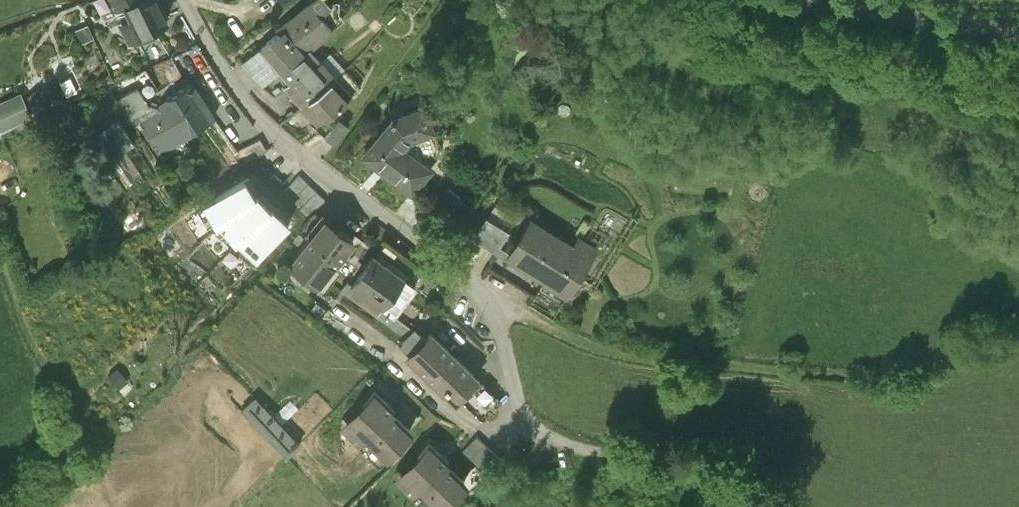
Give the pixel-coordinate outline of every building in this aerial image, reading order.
[(132,48),(168,31),(153,0),(106,0),(94,6),(106,30),(120,23),(132,48)] [(261,57),(272,69),(290,53),(300,64),(304,60),(333,35),(321,21),(334,10),(325,0),(322,0),(278,38),(280,41),(261,57)] [(283,9),(297,0),(277,0),(283,9)] [(282,79),(300,64),(290,53),(272,69),(261,57),(243,73),(263,95),(282,79)] [(315,74),(304,60),(300,64),(282,79),(297,96),(291,101),(302,114),(337,85),(322,68),(315,74)] [(322,68),(337,85),(345,78),(331,61),(322,68)] [(354,104),(337,85),(302,114),(319,134),(354,104)] [(33,121),(22,91),(0,100),(0,133),(33,121)] [(162,159),(185,145),(163,111),(159,113),(158,112),(151,111),(150,111),(139,93),(118,106),(135,133),(143,129),(162,159)] [(163,111),(185,145),(186,146),(216,127),(207,113),(203,116),(189,94),(163,110),(163,111)] [(366,164),(412,200),(427,181),(400,160),(412,145),(416,143),(417,145),(429,139),(428,138),(434,136),(424,113),(395,126),(394,125),(392,128),(393,129),(366,164)] [(116,121),(101,134),(118,155),(134,142),(116,121)] [(335,154),(349,135),(338,128),(325,146),(335,154)] [(283,201),(310,225),(327,206),(300,183),(283,201)] [(221,233),(256,206),(252,200),(256,198),(249,186),(246,189),(205,213),(218,235),(221,233)] [(446,229),(464,205),(450,194),(432,219),(446,229)] [(237,251),(239,250),(273,217),(274,218),(276,218),(267,207),(263,210),(259,204),(256,206),(221,233),(237,251)] [(279,223),(274,218),(273,217),(239,250),(257,267),(293,229),(283,220),(279,223)] [(474,245),(497,259),(511,235),(488,221),(474,245)] [(570,298),(598,253),(579,242),(572,254),(564,250),(565,247),(531,227),(511,260),(542,279),(543,277),(548,280),(546,284),(551,287),(549,290),(563,298),(565,295),(570,298)] [(312,247),(289,276),(291,278),(294,275),(320,295),(318,298),(319,299),(356,250),(329,229),(314,248),(312,247)] [(417,293),(374,263),(352,293),(384,315),(385,314),(397,322),(417,293)] [(399,349),(410,359),(426,343),(415,332),(399,349)] [(450,394),(459,403),(478,383),(430,338),(426,343),(410,359),(407,363),(445,399),(450,394)] [(366,410),(346,432),(360,446),(364,442),(385,463),(412,436),(393,417),(395,414),(376,395),(363,408),(366,410)] [(300,444),(257,399),(242,412),(285,458),(300,444)] [(400,485),(414,499),(418,495),(431,506),(448,506),(466,489),(447,470),(450,467),(431,448),(418,461),(421,464),(400,485)]
